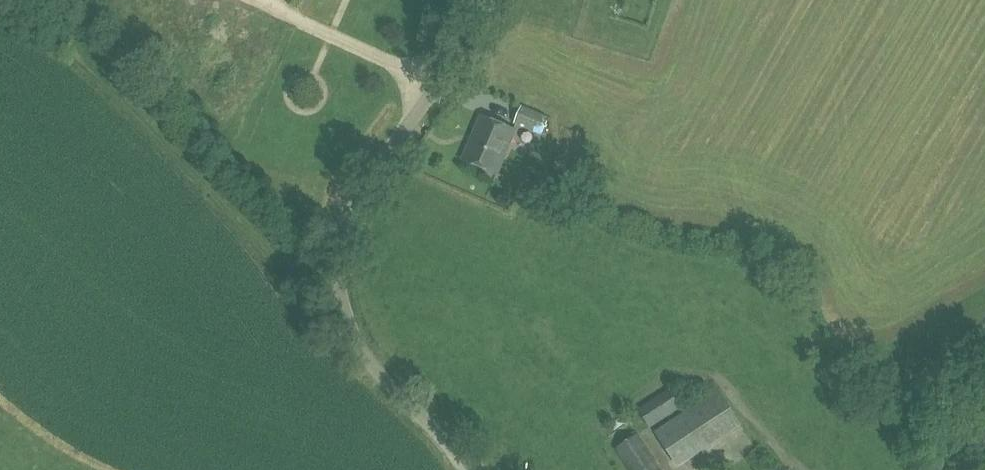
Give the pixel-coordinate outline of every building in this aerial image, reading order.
[(515,124),(542,136),(550,117),(523,107),(515,124)] [(497,175),(515,132),(482,118),(464,161),(497,175)] [(650,428),(686,406),(674,387),(638,409),(650,428)] [(679,466),(700,452),(684,428),(664,442),(679,466)] [(640,435),(618,449),(631,469),(663,469),(640,435)]
